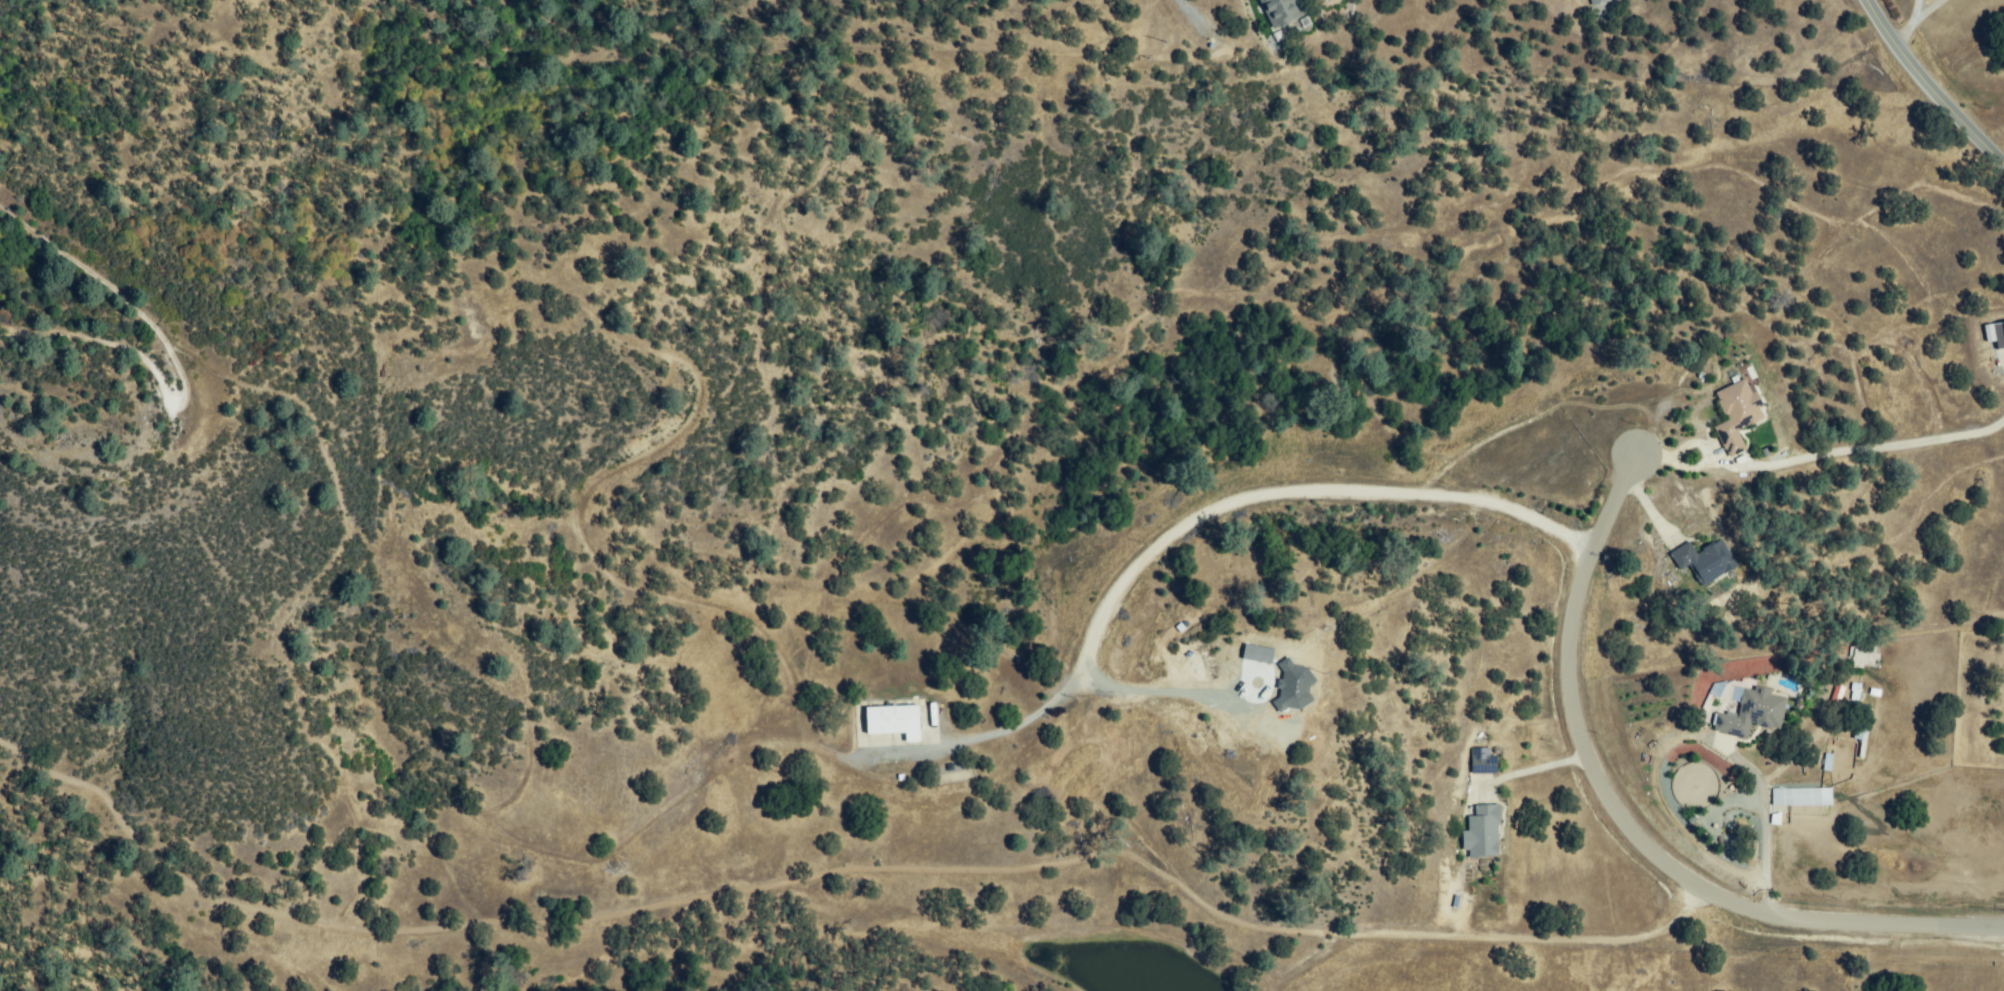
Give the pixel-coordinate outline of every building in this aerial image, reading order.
[(1275,29),(1261,0),(1297,0),(1304,15),(1275,29)] [(1996,327),(2003,326),(2003,348),(2000,349),(1996,327)] [(1731,457),(1716,429),(1731,421),(1717,395),(1745,379),(1765,417),(1737,432),(1746,449),(1731,457)] [(1737,566),(1704,587),(1690,565),(1682,570),(1672,554),(1690,543),(1697,556),(1721,541),(1737,566)] [(1858,700),(1860,683),(1851,683),(1850,699),(1858,700)] [(1844,687),(1834,684),(1828,702),(1839,705),(1844,687)] [(1786,699),(1778,731),(1750,724),(1746,739),(1715,731),(1719,715),(1738,720),(1746,689),(1786,699)] [(908,741),(908,732),(870,734),(869,711),(917,708),(918,741),(908,741)] [(1778,793),(1831,794),(1831,806),(1778,805),(1778,793)] [(1466,849),(1469,817),(1476,818),(1477,806),(1500,808),(1495,858),(1472,856),(1472,849),(1466,849)]
